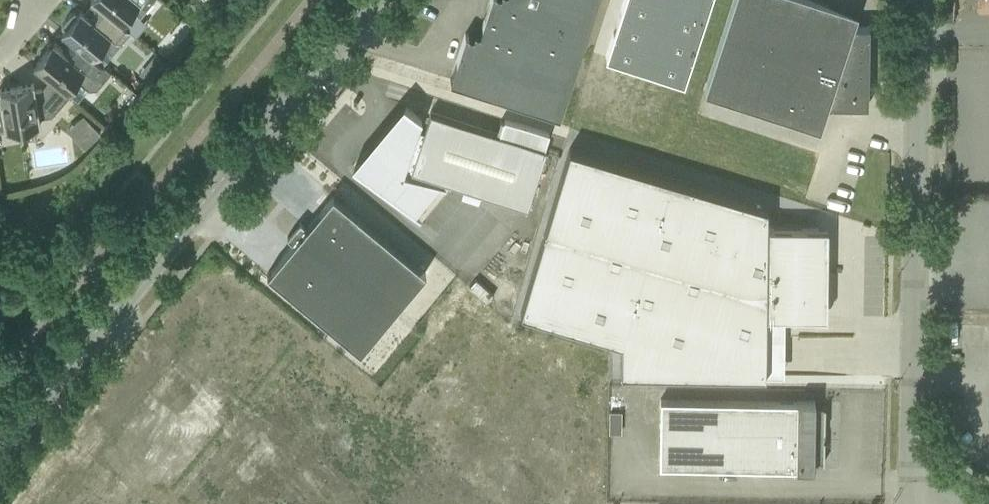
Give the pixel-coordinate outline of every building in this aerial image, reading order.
[(103,7),(121,23),(132,10),(140,16),(154,0),(94,0),(103,7)] [(450,80),(560,116),(597,0),(490,0),(479,33),(475,31),(474,35),(465,33),(450,80)] [(606,57),(684,82),(711,0),(624,0),(606,57)] [(869,46),(869,26),(829,25),(829,3),(820,0),(734,0),(704,91),(810,125),(817,104),(868,105),(869,46)] [(979,8),(988,8),(988,0),(979,0),(979,8)] [(101,63),(119,42),(121,43),(131,31),(121,23),(103,7),(93,19),(81,9),(63,31),(72,39),(101,63)] [(34,65),(50,78),(65,90),(85,67),(96,76),(104,66),(101,63),(72,39),(64,49),(54,41),(34,65)] [(50,78),(42,88),(35,90),(34,82),(0,88),(0,97),(6,130),(41,125),(40,117),(52,115),(70,94),(65,90),(50,78)] [(545,149),(550,133),(504,118),(499,134),(431,111),(424,132),(417,129),(422,117),(407,105),(355,167),(418,219),(444,187),(441,186),(442,181),(528,209),(547,149),(545,149)] [(819,227),(767,227),(767,207),(569,148),(521,312),(621,342),(621,373),(765,375),(766,315),(818,316),(826,316),(828,227),(819,227)] [(294,228),(393,311),(426,272),(333,194),(306,226),(300,221),(294,228)] [(360,351),(393,311),(294,228),(287,236),(293,241),(267,273),(360,351)] [(660,399),(659,465),(813,468),(813,463),(824,463),(825,408),(814,407),(814,402),(660,399)]
